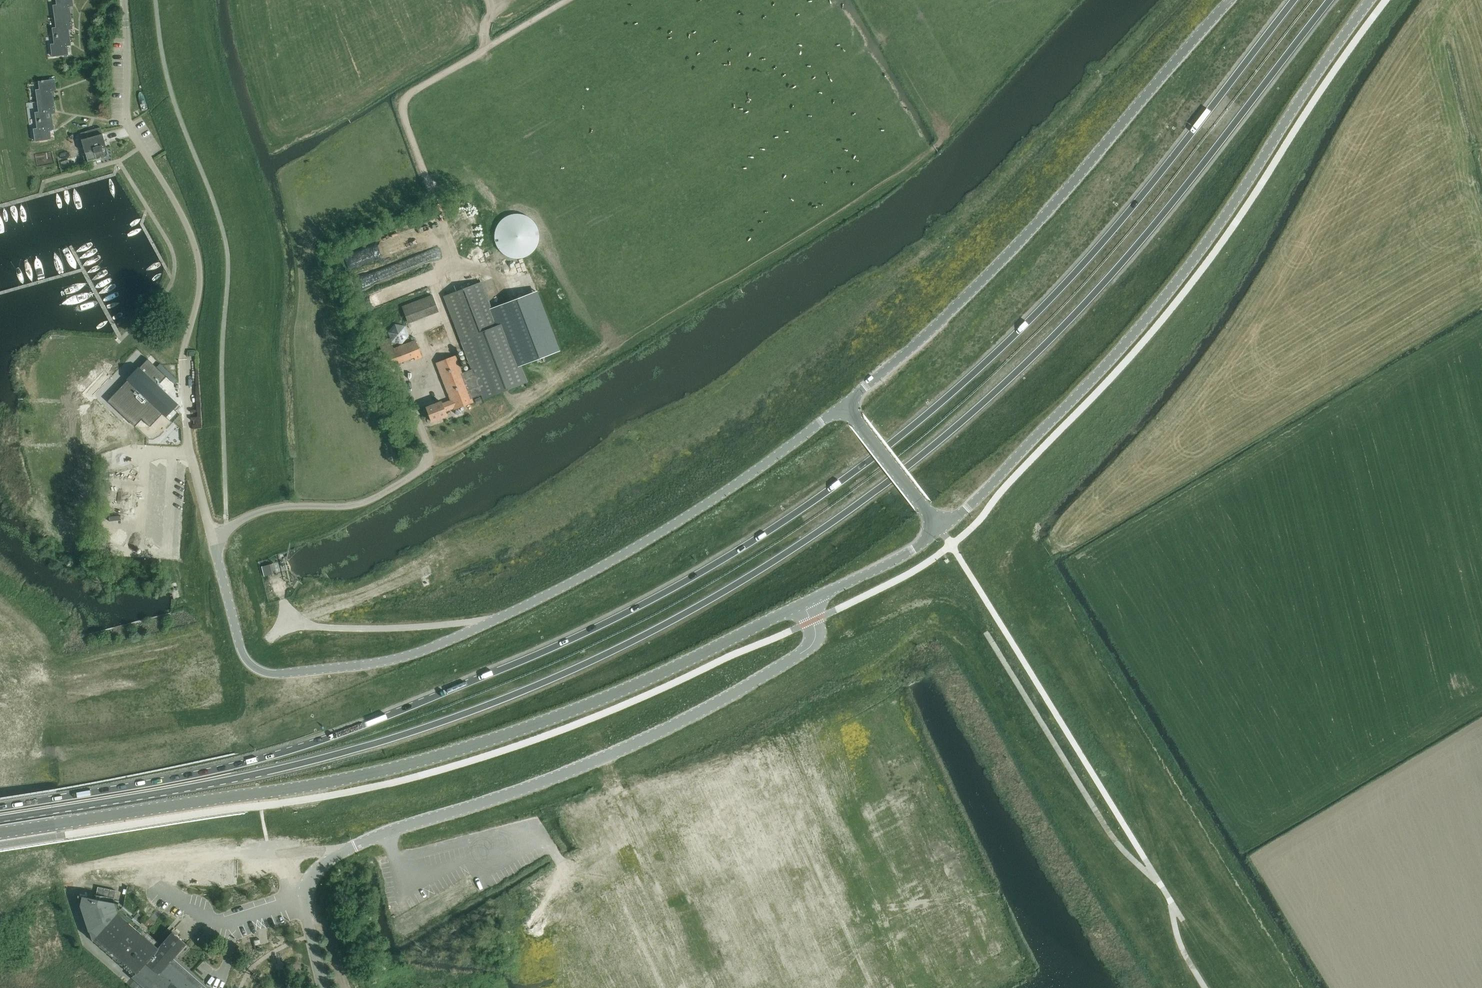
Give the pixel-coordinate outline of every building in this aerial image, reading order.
[(71,14),(70,6),(73,6),(72,0),(56,0),(57,5),(54,5),(55,16),(71,14)] [(71,14),(55,16),(56,27),(53,28),(54,36),(69,34),(69,29),(72,29),(71,14)] [(69,34),(54,36),(55,44),(51,44),(52,56),(68,54),(67,45),(71,45),(69,34)] [(38,101),(53,99),(52,91),(56,90),(54,79),(39,81),(40,89),(36,90),(38,101)] [(53,99),(38,101),(39,112),(35,112),(36,120),(52,118),(51,113),(55,113),(53,99)] [(52,118),(36,120),(37,128),(34,129),(35,140),(51,138),(50,129),(53,129),(52,118)] [(106,147),(103,134),(102,134),(101,127),(87,131),(89,137),(81,139),(85,153),(86,152),(88,161),(108,156),(106,147)] [(72,136),(75,146),(82,144),(79,134),(72,136)] [(515,258),(522,258),(528,255),(533,252),(537,246),(539,240),(540,234),(538,228),(535,222),(531,218),(525,214),(519,213),(512,214),(506,216),(501,220),(497,225),(495,231),(494,237),(496,243),(499,249),(503,254),(509,257),(515,258)] [(354,257),(358,264),(371,257),(367,250),(354,257)] [(456,290),(444,295),(460,340),(471,369),(481,395),(482,395),(483,398),(511,388),(527,382),(520,365),(559,350),(537,291),(493,308),(482,281),(456,290)] [(408,323),(439,312),(432,295),(402,306),(408,323)] [(390,338),(391,341),(401,344),(409,336),(405,325),(395,324),(387,332),(389,338),(390,338)] [(390,338),(389,338),(378,342),(387,365),(398,361),(399,363),(414,357),(415,360),(422,357),(415,339),(393,348),(391,341),(390,338)] [(441,401),(426,407),(431,421),(447,416),(445,411),(453,408),(454,409),(473,402),(472,398),(481,395),(471,369),(462,373),(455,355),(436,362),(450,400),(442,403),(441,401)] [(152,363),(120,398),(142,419),(150,427),(162,414),(166,417),(174,409),(176,410),(180,406),(158,385),(166,376),(152,363)] [(423,401),(425,405),(440,398),(438,395),(423,401)] [(275,573),(272,563),(261,566),(264,576),(275,573)] [(97,884),(95,895),(109,898),(112,887),(97,884)] [(172,931),(161,944),(120,908),(119,904),(119,903),(118,903),(79,895),(79,894),(78,894),(78,895),(92,939),(134,976),(137,972),(155,987),(160,987),(199,987),(169,962),(186,944),(172,931)]
